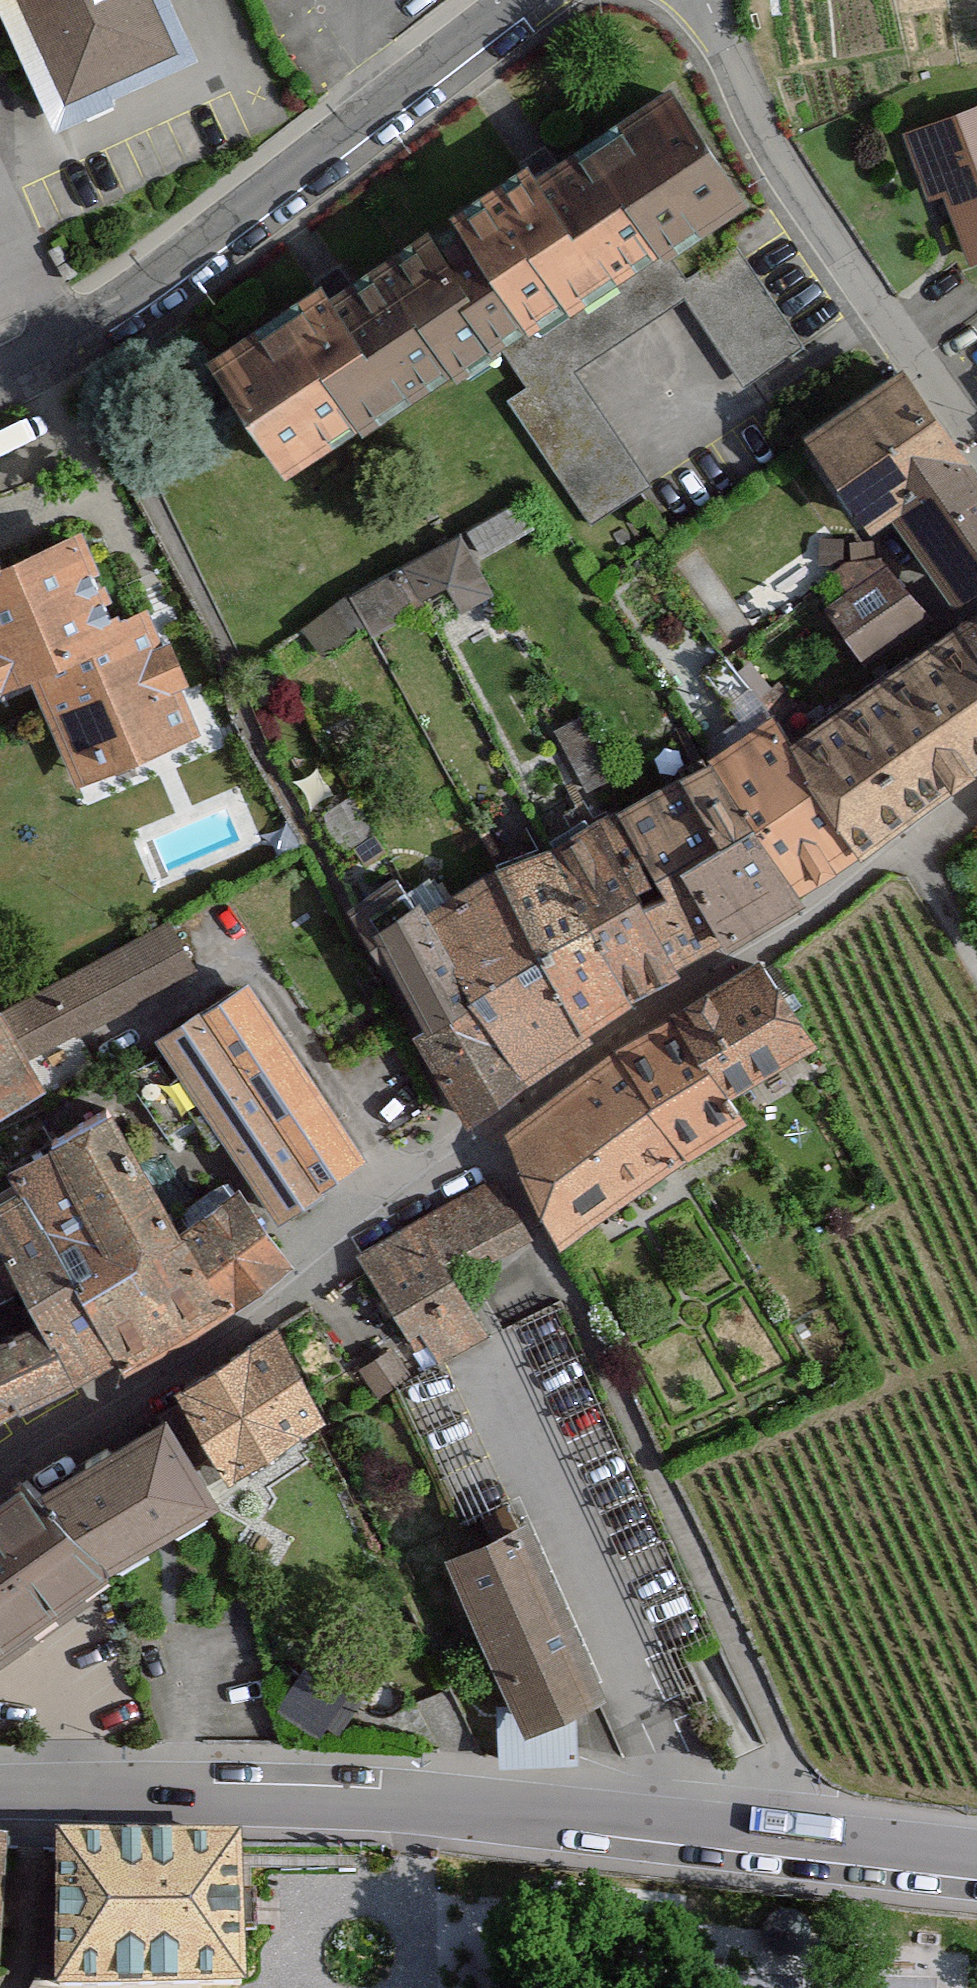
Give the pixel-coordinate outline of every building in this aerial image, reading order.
[(60,113),(187,55),(162,0),(7,0),(60,113)] [(734,206),(662,99),(589,148),(661,255),(734,206)] [(922,132),(972,259),(976,257),(976,110),(922,132)] [(539,311),(628,254),(568,160),(479,217),(539,311)] [(517,322),(462,231),(359,293),(414,384),(517,322)] [(389,399),(321,298),(224,363),(293,464),(389,399)] [(935,589),(976,563),(976,489),(885,344),(776,413),(844,521),(878,500),(935,589)] [(453,534),(352,590),(370,624),(446,582),(458,603),(484,589),(453,534)] [(128,632),(85,539),(0,578),(0,577),(0,690),(128,632)] [(815,600),(861,655),(922,605),(876,550),(815,600)] [(976,671),(976,584),(950,601),(931,615),(976,671)] [(783,743),(857,863),(976,747),(976,671),(931,615),(783,743)] [(184,726),(149,640),(43,683),(78,769),(184,726)] [(783,743),(773,727),(712,764),(797,900),(857,863),(783,743)] [(797,900),(712,764),(599,827),(674,974),(797,900)] [(674,974),(599,827),(542,852),(630,998),(674,974)] [(630,998),(542,852),(498,872),(592,1024),(630,998)] [(592,1024),(498,872),(413,917),(461,991),(518,1075),(592,1024)] [(357,926),(418,1019),(461,991),(413,917),(400,898),(357,926)] [(182,964),(161,927),(10,1011),(31,1048),(182,964)] [(798,1043),(750,968),(681,1012),(728,1087),(798,1043)] [(518,1075),(461,991),(418,1019),(404,1029),(461,1113),(518,1075)] [(346,1164),(241,992),(160,1041),(264,1213),(346,1164)] [(731,1122),(673,1030),(503,1138),(561,1229),(731,1122)] [(0,1047),(0,1101),(23,1088),(0,1047)] [(205,1308),(99,1120),(13,1168),(118,1357),(205,1308)] [(515,1231),(488,1184),(371,1250),(432,1357),(474,1333),(440,1274),(515,1231)] [(277,1262),(231,1199),(183,1234),(229,1297),(277,1262)] [(10,1210),(0,1215),(0,1399),(89,1348),(10,1210)] [(315,1417),(274,1342),(174,1397),(216,1472),(315,1417)] [(392,1351),(362,1370),(378,1395),(408,1376),(392,1351)] [(198,1504),(150,1424),(48,1484),(95,1565),(198,1504)] [(6,1490),(0,1495),(0,1624),(69,1571),(6,1490)] [(470,1556),(447,1566),(525,1736),(603,1701),(526,1531),(470,1556)] [(11,1836),(0,1836),(0,1978),(8,1979),(11,1836)] [(48,1987),(245,1987),(245,1849),(49,1849),(48,1987)] [(874,1987),(943,1987),(944,1974),(875,1972),(874,1987)]
